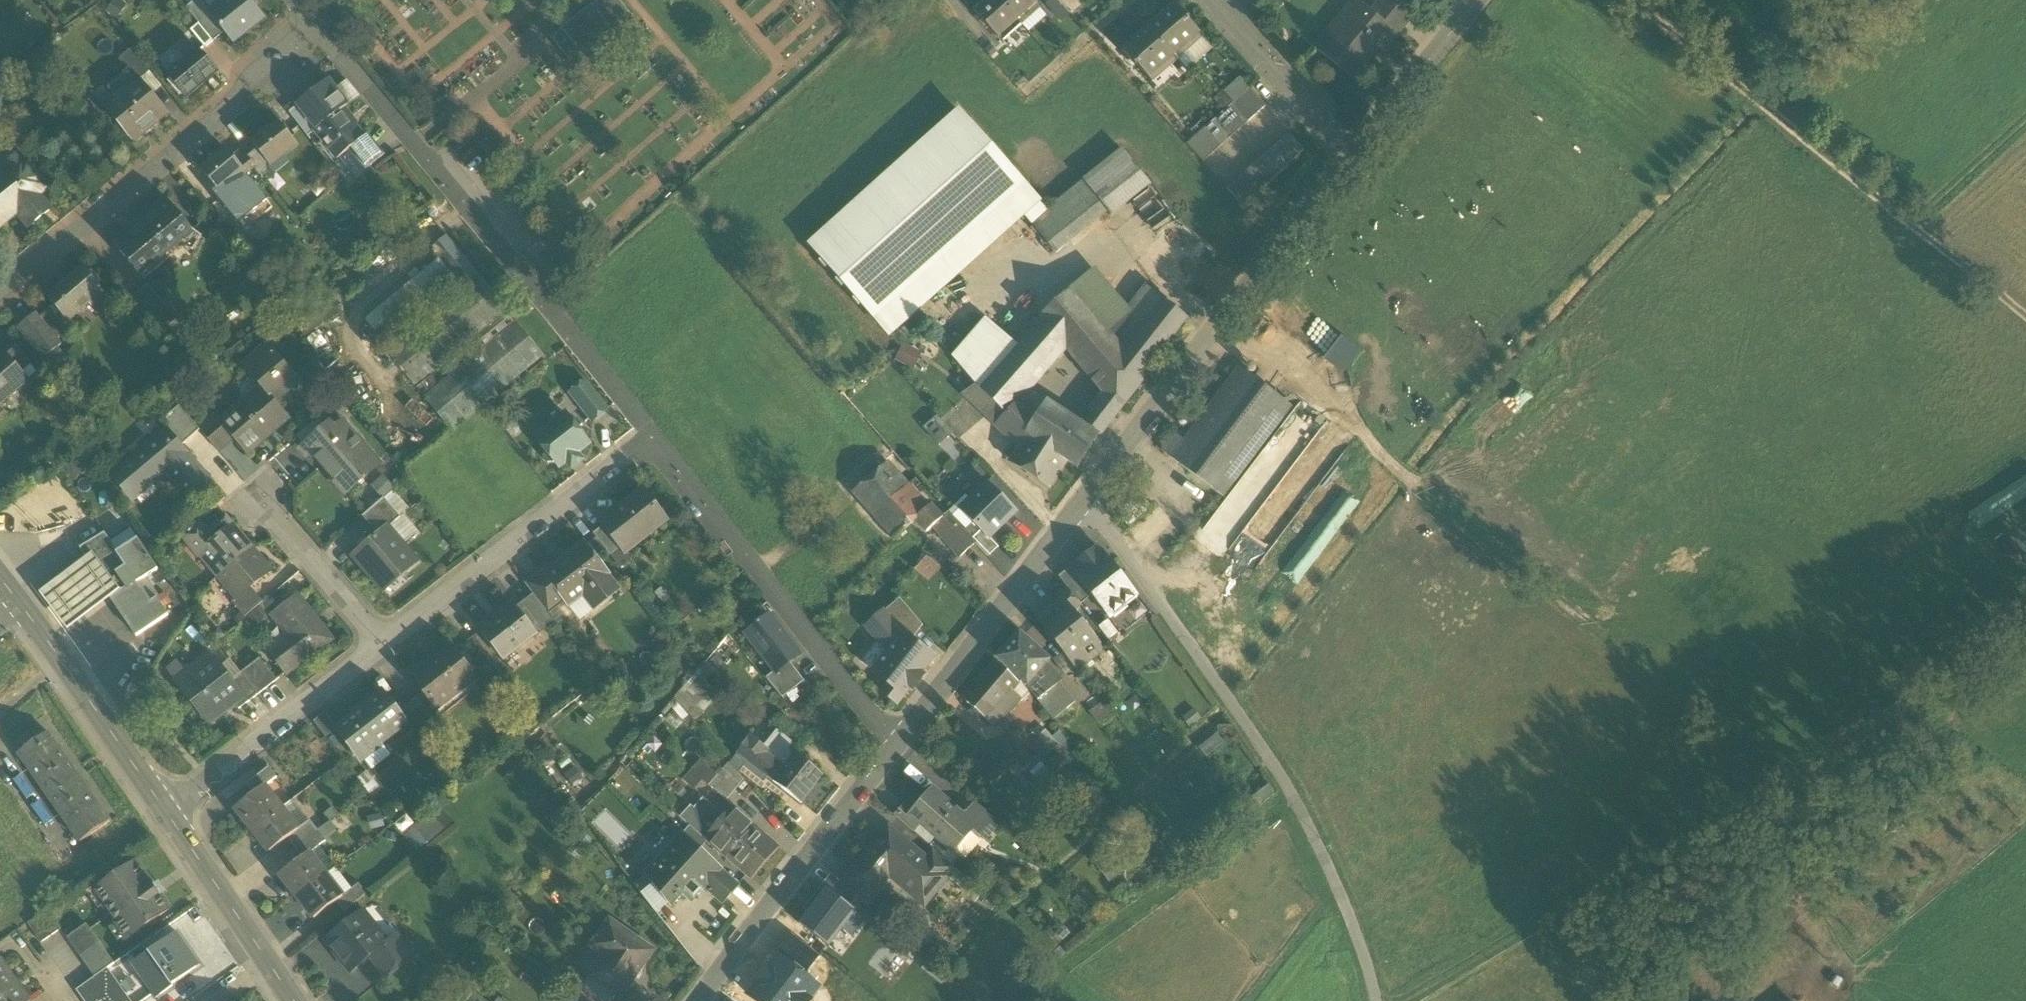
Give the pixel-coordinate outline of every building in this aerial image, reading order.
[(117,19),(126,5),(119,0),(113,0),(106,12),(117,19)] [(232,45),(246,34),(244,31),(260,17),(262,20),(264,19),(248,0),(226,0),(222,3),(208,14),(207,15),(223,34),(232,45)] [(577,71),(594,57),(598,63),(607,64),(615,58),(616,49),(611,43),(636,23),(618,0),(601,0),(552,39),(577,71)] [(1018,21),(999,0),(987,0),(974,12),(998,38),(1018,21)] [(1018,21),(1037,4),(1034,0),(999,0),(1018,21)] [(1072,16),(1082,6),(1077,0),(1058,0),(1072,16)] [(1402,28),(1411,18),(1391,2),(1389,0),(1386,0),(1390,3),(1383,12),(1402,28)] [(190,31),(205,49),(223,34),(207,15),(208,14),(197,1),(187,9),(199,23),(190,31)] [(1316,48),(1352,78),(1378,47),(1383,51),(1402,28),(1383,12),(1377,19),(1355,1),(1343,15),(1348,19),(1321,50),(1317,46),(1316,48)] [(1175,4),(1149,28),(1174,56),(1200,34),(1188,21),(1189,20),(1175,4)] [(244,31),(246,34),(262,20),(260,17),(244,31)] [(1149,79),(1174,56),(1149,28),(1122,51),(1136,67),(1137,66),(1149,79)] [(157,61),(167,74),(168,73),(179,65),(185,59),(175,47),(157,61)] [(129,68),(138,80),(140,78),(149,70),(131,48),(120,57),(129,68)] [(167,74),(187,98),(217,73),(198,49),(185,59),(179,65),(183,70),(173,78),(168,73),(167,74)] [(179,65),(168,73),(173,78),(183,70),(179,65)] [(104,106),(132,143),(168,113),(154,94),(140,78),(138,80),(129,68),(105,87),(114,98),(104,106)] [(149,70),(140,78),(154,94),(163,87),(149,70)] [(289,112),(308,137),(315,131),(345,107),(345,108),(348,105),(336,89),(329,81),(289,112)] [(336,89),(348,105),(359,96),(347,81),(336,89)] [(1250,89),(1232,105),(1248,123),(1266,107),(1250,89)] [(1224,112),(1223,113),(1239,131),(1248,123),(1232,105),(1224,112)] [(315,131),(337,160),(349,150),(365,138),(364,138),(350,119),(352,117),(345,108),(345,107),(315,131)] [(808,243),(875,318),(1024,185),(958,110),(808,243)] [(1223,113),(1214,121),(1230,139),(1239,131),(1223,113)] [(266,160),(270,165),(271,164),(270,161),(278,154),(280,157),(284,154),(296,145),(279,121),(252,141),(253,142),(266,160)] [(1214,121),(1205,129),(1221,147),(1230,139),(1214,121)] [(1205,129),(1196,137),(1212,155),(1221,147),(1205,129)] [(1289,134),(1272,149),(1287,166),(1304,151),(1289,134)] [(360,164),(365,170),(385,155),(368,135),(364,138),(365,138),(349,150),(360,164)] [(1203,163),(1212,155),(1196,137),(1187,145),(1203,163)] [(242,151),(256,167),(266,160),(253,142),(242,151)] [(1288,167),(1287,166),(1272,149),(1263,157),(1279,175),(1288,167)] [(219,189),(223,195),(247,175),(256,167),(242,151),(233,158),(226,150),(202,169),(219,189)] [(349,150),(337,160),(348,173),(360,164),(349,150)] [(1123,150),(1084,181),(1053,205),(1032,222),(1056,253),(1108,212),(1111,217),(1150,185),(1123,150)] [(18,153),(12,151),(7,153),(4,158),(5,163),(9,168),(0,175),(0,228),(17,214),(23,220),(29,215),(35,222),(51,209),(40,195),(49,188),(23,156),(21,157),(18,153)] [(271,164),(270,165),(276,173),(290,163),(284,154),(280,157),(278,154),(270,161),(271,164)] [(1270,183),(1279,175),(1263,157),(1254,165),(1270,183)] [(266,160),(256,167),(260,173),(270,165),(266,160)] [(1261,191),(1270,183),(1254,165),(1245,173),(1261,191)] [(1252,199),(1261,191),(1245,173),(1236,181),(1252,199)] [(267,200),(247,175),(223,195),(219,189),(214,192),(231,212),(245,200),(253,210),(267,200)] [(1243,207),(1252,199),(1236,181),(1227,189),(1243,207)] [(1040,203),(1024,185),(875,318),(891,336),(1040,203)] [(113,242),(143,280),(174,255),(170,250),(192,232),(165,199),(151,211),(155,216),(130,236),(125,232),(113,242)] [(29,215),(23,220),(29,227),(35,222),(29,215)] [(422,396),(451,432),(544,356),(479,275),(446,235),(429,250),(438,261),(456,283),(461,289),(386,351),(415,387),(471,341),(478,350),(422,396)] [(366,321),(383,342),(456,283),(438,261),(366,321)] [(47,296),(68,322),(89,304),(92,307),(93,306),(89,301),(101,292),(105,297),(106,295),(83,267),(47,296)] [(1071,289),(1109,333),(1130,307),(1095,268),(1071,289)] [(123,296),(142,320),(163,303),(143,280),(123,296)] [(1147,286),(1130,307),(1109,333),(1118,345),(1124,340),(1131,345),(1166,301),(1147,286)] [(1040,317),(1042,319),(1066,347),(1105,393),(1090,411),(1080,423),(1098,436),(1107,424),(1108,425),(1152,368),(1149,366),(1187,318),(1166,301),(1131,345),(1124,340),(1118,345),(1109,333),(1071,289),(1040,317)] [(89,301),(93,306),(105,297),(101,292),(89,301)] [(281,323),(294,341),(340,311),(326,293),(281,323)] [(29,319),(54,350),(61,344),(36,313),(29,319)] [(17,328),(42,359),(54,350),(29,319),(17,328)] [(982,391),(1006,415),(1015,405),(1046,370),(1019,346),(1018,347),(985,319),(953,357),(981,390),(982,391)] [(1056,359),(1066,347),(1042,319),(1028,336),(1056,359)] [(1346,373),(1364,351),(1344,335),(1326,357),(1346,373)] [(1046,370),(1056,359),(1028,336),(1019,346),(1046,370)] [(902,342),(896,360),(916,367),(922,349),(902,342)] [(6,352),(23,372),(31,365),(32,365),(15,344),(15,345),(6,352)] [(233,438),(246,454),(289,417),(275,401),(299,381),(272,349),(244,368),(265,391),(242,411),(238,407),(221,421),(220,423),(233,438)] [(0,357),(0,396),(12,385),(16,390),(29,379),(23,372),(6,352),(0,357)] [(1161,451),(1222,497),(1291,406),(1239,367),(1184,440),(1174,433),(1161,451)] [(571,392),(593,420),(607,409),(585,381),(571,392)] [(16,390),(12,385),(0,396),(0,404),(16,390)] [(976,397),(1013,435),(1019,427),(1006,415),(982,391),(976,397)] [(1035,423),(1027,435),(1066,461),(1077,468),(1098,436),(1080,423),(1049,402),(1035,423)] [(1035,423),(1015,405),(1006,415),(1019,427),(1027,435),(1035,423)] [(183,444),(200,430),(199,430),(179,406),(162,420),(168,427),(183,444)] [(566,414),(554,424),(556,427),(569,418),(566,414)] [(216,416),(199,430),(200,430),(218,451),(233,438),(220,423),(221,421),(216,416)] [(296,436),(306,447),(327,429),(318,418),(296,436)] [(589,443),(569,418),(556,427),(554,424),(537,437),(547,451),(545,452),(543,457),(548,463),(553,462),(555,460),(559,466),(566,460),(571,467),(581,459),(576,453),(589,443)] [(923,427),(939,445),(948,437),(933,419),(923,427)] [(331,476),(346,494),(379,466),(342,423),(331,433),(314,447),(336,472),(331,476)] [(165,473),(188,500),(210,481),(180,446),(183,444),(168,427),(112,475),(133,500),(152,484),(146,477),(159,466),(165,473)] [(314,447),(331,433),(327,429),(306,447),(309,451),(314,447)] [(1050,488),(1066,461),(1027,435),(1015,454),(1009,451),(1005,457),(1011,461),(1050,488)] [(893,539),(911,524),(890,500),(908,486),(887,462),(852,492),(893,539)] [(146,477),(152,484),(165,473),(159,466),(146,477)] [(973,521),(989,538),(1016,512),(987,483),(970,499),(960,509),(973,521)] [(928,507),(908,486),(890,500),(911,524),(915,521),(926,533),(933,527),(943,518),(942,517),(931,505),(928,507)] [(604,526),(620,546),(640,531),(644,536),(663,520),(640,491),(621,506),(622,507),(615,513),(614,512),(601,522),(604,526)] [(384,499),(396,513),(405,506),(392,492),(384,499)] [(948,512),(965,529),(973,521),(960,509),(970,499),(966,495),(948,512)] [(362,517),(378,535),(387,527),(388,528),(400,518),(396,513),(384,499),(362,517)] [(933,527),(960,558),(974,545),(947,513),(942,517),(943,518),(933,527)] [(223,515),(207,530),(216,541),(233,526),(233,523),(227,516),(223,515)] [(415,534),(400,518),(388,528),(402,544),(415,534)] [(180,536),(188,545),(207,529),(199,520),(180,536)] [(989,538),(973,521),(965,529),(964,530),(990,555),(998,547),(989,538)] [(252,548),(233,526),(216,541),(207,530),(207,529),(188,545),(199,557),(203,553),(221,574),(252,548)] [(594,534),(610,555),(620,546),(604,526),(594,534)] [(353,556),(382,590),(402,573),(403,575),(418,562),(402,544),(388,528),(387,527),(378,535),(353,556)] [(87,559),(98,576),(122,562),(116,553),(117,552),(105,533),(79,548),(87,559)] [(123,562),(137,582),(146,578),(146,577),(157,570),(137,539),(117,552),(116,553),(122,562),(123,562)] [(569,608),(591,590),(609,576),(610,576),(585,543),(545,574),(544,575),(565,602),(569,608)] [(1112,615),(1114,619),(1127,608),(1125,605),(1138,595),(1104,552),(1102,554),(1097,546),(1075,563),(1081,570),(1075,575),(1091,596),(1109,618),(1112,615)] [(271,570),(252,548),(221,574),(218,577),(236,598),(237,599),(251,587),(271,570)] [(928,556),(917,568),(929,579),(940,567),(928,556)] [(71,626),(111,595),(98,576),(87,559),(45,591),(71,626)] [(111,595),(113,598),(137,582),(123,562),(122,562),(98,576),(111,595)] [(1067,587),(1080,605),(1091,596),(1075,575),(1081,570),(1075,563),(1058,577),(1067,587)] [(146,577),(146,578),(150,583),(161,576),(157,570),(146,577)] [(525,584),(534,594),(549,614),(565,602),(544,575),(545,574),(542,570),(525,584)] [(170,589),(161,576),(150,583),(159,596),(170,589)] [(619,588),(609,576),(591,590),(601,602),(619,588)] [(159,596),(150,583),(146,578),(137,582),(150,602),(156,598),(159,596)] [(125,619),(150,602),(137,582),(113,598),(112,599),(125,619)] [(232,602),(245,617),(263,601),(251,587),(237,599),(236,598),(232,602)] [(1082,606),(1080,605),(1067,587),(1056,596),(1061,602),(1062,601),(1072,613),(1082,606)] [(591,590),(569,608),(574,614),(578,619),(601,602),(591,590)] [(555,622),(549,614),(534,594),(523,603),(544,630),(555,622)] [(271,654),(286,674),(331,640),(297,596),(272,615),(291,639),(271,654)] [(168,615),(156,598),(150,602),(125,619),(136,636),(168,615)] [(900,598),(884,612),(902,633),(912,640),(923,626),(900,598)] [(1039,620),(1075,664),(1084,657),(1090,659),(1099,652),(1097,644),(1072,613),(1062,601),(1061,602),(1039,620)] [(558,626),(574,614),(569,608),(565,602),(549,614),(555,622),(558,626)] [(482,631),(504,660),(536,636),(514,607),(482,631)] [(887,652),(902,633),(884,612),(866,627),(878,641),(887,652)] [(778,669),(778,670),(789,662),(797,655),(788,643),(789,641),(779,629),(778,630),(768,617),(746,634),(761,653),(764,651),(778,669)] [(887,682),(904,696),(910,688),(912,689),(924,675),(922,673),(934,658),(912,640),(902,633),(887,652),(873,671),(887,682)] [(996,658),(1027,686),(1047,663),(1050,660),(1020,633),(996,658)] [(887,652),(878,641),(861,662),(873,671),(887,652)] [(411,677),(433,706),(474,675),(452,646),(411,677)] [(175,680),(209,724),(224,713),(221,709),(232,700),(234,699),(223,686),(231,680),(210,653),(175,680)] [(259,658),(240,673),(258,695),(276,680),(259,658)] [(962,698),(994,726),(1005,715),(997,707),(1004,700),(1012,708),(1021,699),(1013,690),(1020,683),(995,660),(962,698)] [(766,678),(782,698),(804,681),(789,662),(778,670),(778,669),(766,678)] [(1051,667),(1047,663),(1027,686),(1037,700),(1038,699),(1059,682),(1059,681),(1049,669),(1051,667)] [(239,709),(258,695),(240,673),(231,680),(223,686),(234,699),(232,700),(235,704),(239,709)] [(673,699),(692,719),(714,693),(704,684),(706,682),(695,673),(673,699)] [(904,696),(887,682),(881,690),(898,703),(904,696)] [(1038,699),(1054,719),(1075,702),(1059,682),(1038,699)] [(338,729),(358,755),(376,740),(378,742),(380,741),(404,722),(396,713),(381,693),(363,706),(365,708),(338,729)] [(714,693),(692,719),(695,722),(717,696),(714,693)] [(417,696),(406,705),(422,725),(433,717),(417,696)] [(221,709),(224,713),(235,704),(232,700),(221,709)] [(429,734),(422,725),(406,705),(396,713),(404,722),(419,742),(429,734)] [(777,731),(800,749),(808,738),(780,716),(771,727),(777,731)] [(1048,768),(1076,751),(1060,724),(1031,742),(1048,768)] [(795,753),(796,754),(800,749),(777,731),(764,747),(764,746),(760,751),(782,769),(784,767),(795,753)] [(18,753),(80,842),(110,822),(48,732),(18,753)] [(736,753),(801,804),(823,775),(796,754),(795,753),(784,767),(782,769),(760,751),(764,746),(750,736),(736,753)] [(376,740),(358,755),(371,772),(391,756),(380,741),(378,742),(376,740)] [(837,762),(845,768),(855,756),(847,750),(837,762)] [(714,779),(734,796),(746,782),(728,762),(714,779)] [(246,784),(253,794),(264,786),(265,786),(276,777),(268,767),(246,784)] [(235,808),(252,830),(281,808),(265,786),(264,786),(253,794),(235,808)] [(934,835),(953,852),(972,830),(974,828),(963,817),(932,790),(912,812),(923,821),(925,819),(938,830),(934,835)] [(690,825),(705,840),(722,820),(717,815),(720,812),(703,797),(694,808),(691,805),(680,817),(690,825)] [(293,799),(281,808),(298,829),(309,820),(293,799)] [(972,830),(979,836),(993,820),(975,804),(963,817),(974,828),(972,830)] [(895,816),(913,832),(923,821),(912,812),(905,806),(895,816)] [(708,842),(728,858),(754,827),(755,826),(733,807),(722,820),(705,840),(708,842)] [(298,829),(281,808),(252,830),(270,852),(288,838),(298,830),(298,829)] [(406,832),(418,849),(452,824),(441,808),(406,832)] [(288,838),(295,848),(317,831),(309,820),(298,829),(298,830),(288,838)] [(682,834),(699,850),(708,842),(705,840),(690,825),(682,834)] [(779,848),(754,827),(728,858),(752,879),(779,848)] [(904,888),(924,905),(947,878),(946,877),(925,859),(889,829),(852,872),(875,891),(893,871),(908,884),(904,888)] [(325,841),(317,831),(295,848),(302,857),(309,852),(309,853),(319,846),(325,841)] [(670,904),(673,904),(682,894),(687,899),(694,898),(704,887),(720,869),(699,850),(682,834),(646,873),(668,902),(670,904)] [(309,853),(326,874),(336,867),(319,846),(309,853)] [(925,859),(946,877),(954,868),(933,850),(925,859)] [(280,874),(297,896),(326,874),(309,853),(309,852),(302,857),(280,874)] [(112,921),(126,940),(170,909),(161,895),(162,894),(155,883),(153,884),(137,861),(94,891),(115,920),(112,921)] [(352,889),(336,867),(326,874),(342,896),(352,889)] [(704,887),(722,903),(738,885),(720,869),(704,887)] [(849,873),(855,878),(873,894),(875,891),(852,872),(851,871),(849,873)] [(635,886),(657,914),(668,902),(646,873),(635,886)] [(855,878),(849,873),(841,883),(847,887),(855,878)] [(342,896),(326,874),(297,896),(314,919),(336,902),(343,897),(342,896)] [(830,874),(803,909),(808,913),(827,889),(841,900),(849,890),(830,874)] [(847,887),(865,903),(873,894),(855,878),(847,887)] [(336,902),(344,912),(366,894),(358,884),(352,889),(342,896),(343,897),(336,902)] [(808,913),(799,924),(829,947),(856,912),(851,907),(841,900),(827,889),(808,913)] [(849,890),(841,900),(851,907),(858,898),(849,890)] [(27,923),(41,943),(61,929),(47,909),(27,923)] [(326,941),(350,972),(369,957),(388,943),(387,941),(363,911),(326,941)] [(617,993),(620,995),(652,951),(609,921),(597,939),(610,947),(604,955),(590,975),(617,993)] [(86,924),(67,938),(94,977),(114,963),(86,924)] [(139,976),(155,998),(201,966),(178,933),(133,964),(141,975),(139,976)] [(369,957),(387,980),(415,957),(397,934),(387,941),(388,943),(369,957)] [(792,934),(776,954),(778,956),(779,955),(805,975),(820,956),(792,934)] [(592,946),(604,955),(610,947),(597,939),(592,946)] [(748,995),(756,1000),(811,1000),(808,999),(818,986),(805,975),(779,955),(778,956),(769,968),(767,966),(756,980),(758,982),(748,995)] [(16,981),(2,961),(0,962),(0,992),(16,981)] [(76,990),(84,1000),(128,1000),(106,970),(115,964),(114,963),(94,977),(95,977),(76,990)] [(581,988),(598,1000),(599,1000),(611,1000),(617,993),(590,975),(581,988)] [(16,981),(0,992),(0,1000),(30,1000),(16,981)] [(598,1000),(581,988),(572,1000),(598,1000)]
